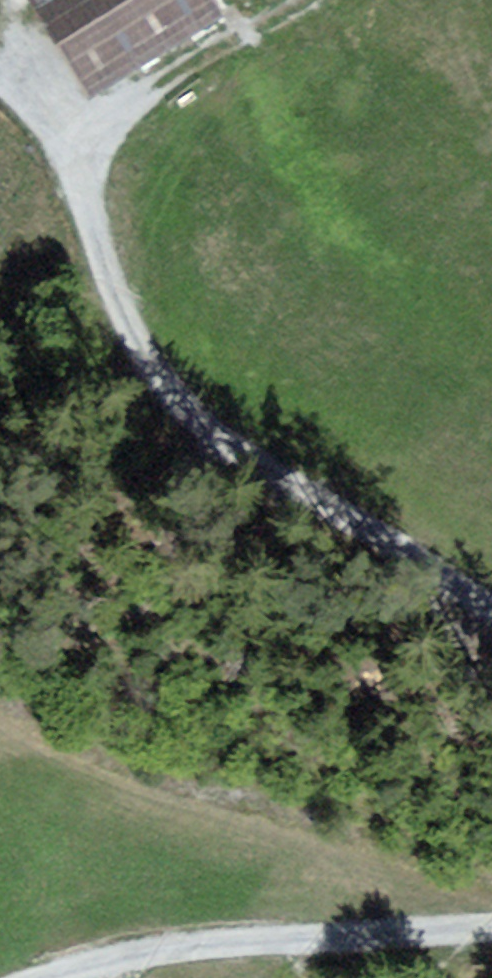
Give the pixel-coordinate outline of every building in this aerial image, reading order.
[(72,114),(206,28),(191,6),(201,0),(11,0),(72,114)]
